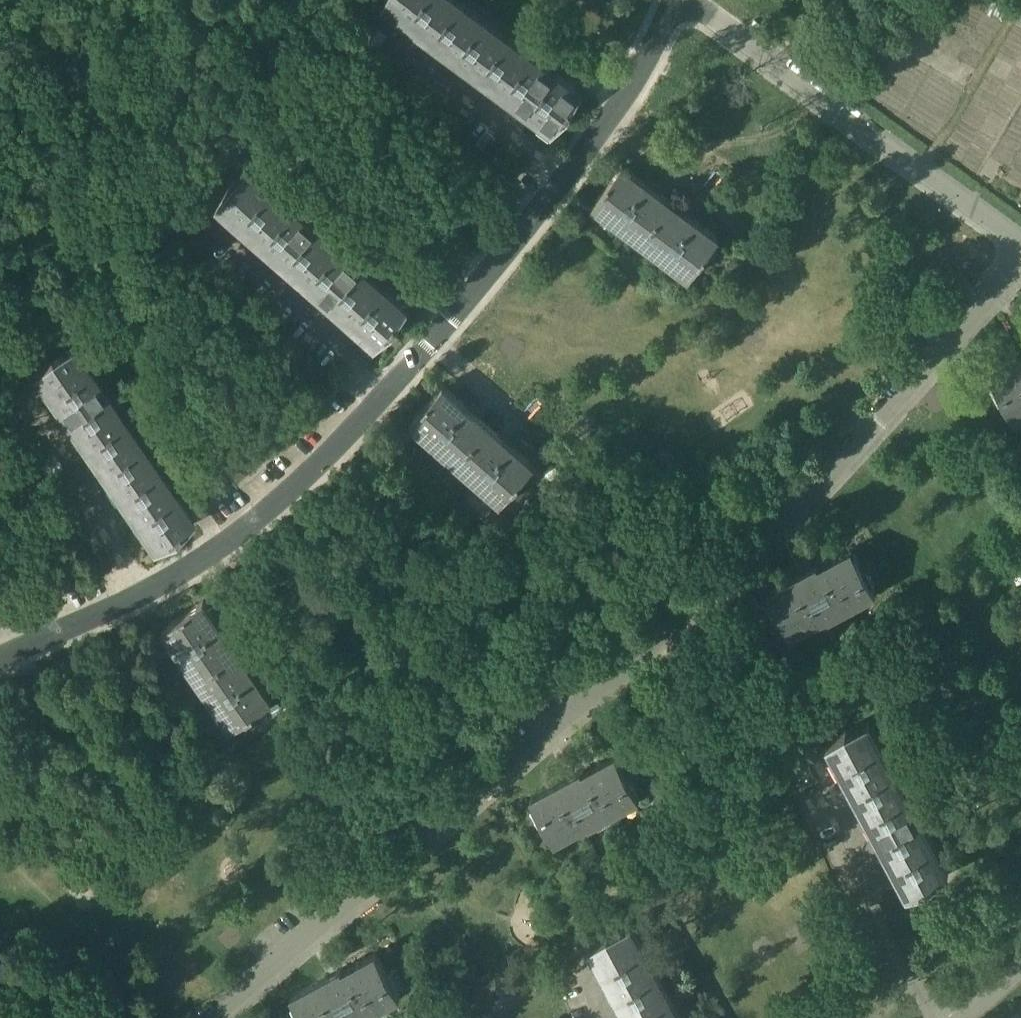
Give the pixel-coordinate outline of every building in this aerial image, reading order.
[(408,21),(423,0),(385,0),(384,3),(408,21)] [(408,21),(432,39),(461,0),(423,0),(408,21)] [(462,0),(461,0),(432,39),(456,57),(485,17),(462,0)] [(510,35),(485,17),(456,57),(481,75),(510,35)] [(534,53),(510,35),(481,75),(505,92),(534,53)] [(505,92),(529,110),(558,71),(534,53),(505,92)] [(583,89),(558,71),(529,110),(554,128),(571,111),(583,89)] [(592,205),(641,241),(671,201),(622,165),(592,205)] [(218,203),(241,222),(273,186),(250,166),(231,182),(218,203)] [(295,206),(273,186),(241,222),(263,242),(295,206)] [(720,237),(671,201),(641,241),(689,278),(720,237)] [(318,226),(295,206),(263,242),(286,262),(318,226)] [(341,246),(318,226),(286,262),(309,282),(341,246)] [(364,266),(341,246),(309,282),(332,302),(364,266)] [(386,286),(364,266),(332,302),(354,322),(386,286)] [(409,305),(386,286),(354,322),(377,342),(396,326),(409,305)] [(49,395),(89,367),(72,343),(50,353),(31,370),(49,395)] [(991,376),(1015,421),(1020,418),(1020,359),(991,376)] [(106,392),(89,367),(49,395),(66,420),(106,392)] [(410,422),(456,462),(489,425),(443,385),(410,422)] [(106,392),(66,420),(83,445),(123,417),(106,392)] [(140,442),(123,417),(83,445),(100,470),(140,442)] [(534,465),(489,425),(456,462),(501,502),(534,465)] [(140,442),(100,470),(117,495),(158,467),(140,442)] [(175,492),(158,467),(117,495),(134,520),(175,492)] [(175,492),(134,520),(151,545),(174,533),(192,517),(175,492)] [(819,564),(768,591),(792,636),(825,618),(826,620),(877,593),(853,548),(819,566),(819,564)] [(196,679),(238,650),(204,600),(162,629),(196,679)] [(238,650),(196,679),(230,729),(273,700),(238,650)] [(847,728),(829,743),(843,768),(883,746),(870,720),(847,728)] [(897,771),(883,746),(843,768),(856,793),(897,771)] [(581,769),(531,796),(554,841),(588,822),(589,824),(640,797),(616,753),(582,771),(581,769)] [(897,771),(856,793),(869,818),(910,796),(897,771)] [(923,821),(910,796),(869,818),(883,842),(923,821)] [(923,821),(883,842),(896,867),(937,846),(923,821)] [(949,870),(937,846),(896,867),(909,892),(932,884),(949,870)] [(644,947),(630,922),(608,930),(590,944),(603,969),(644,947)] [(657,972),(644,947),(603,969),(616,994),(657,972)] [(291,995),(303,1017),(359,1017),(400,995),(376,951),(342,970),(341,968),(291,995)] [(616,994),(629,1017),(632,1017),(671,997),(657,972),(616,994)] [(671,997),(632,1017),(682,1017),(671,997)]
